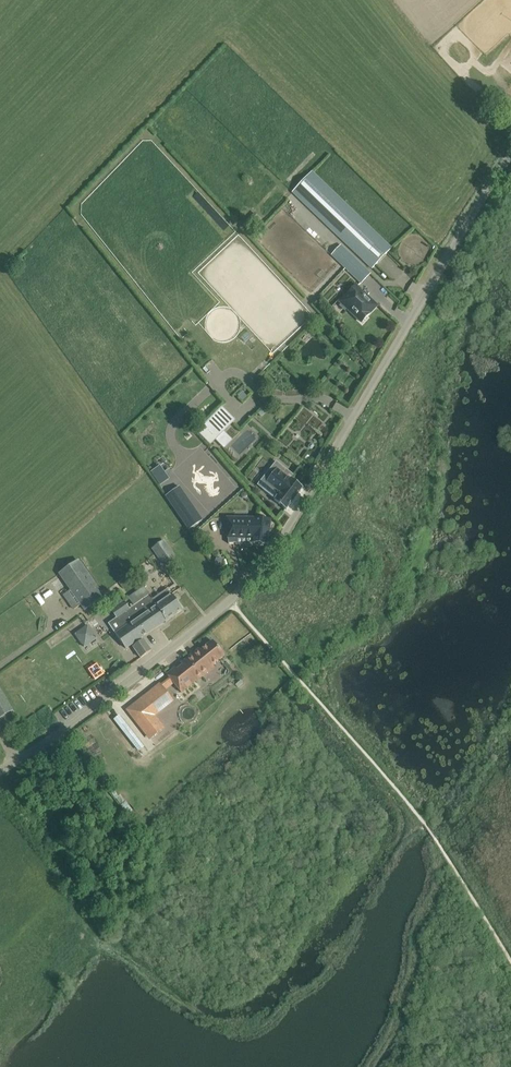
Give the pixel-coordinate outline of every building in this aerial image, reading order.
[(391,248),(312,172),(293,192),(372,268),(391,248)] [(255,212),(243,225),(251,232),(262,219),(255,212)] [(370,274),(341,245),(332,255),(361,283),(370,274)] [(340,302),(361,322),(377,306),(367,296),(369,294),(363,288),(361,290),(356,285),(340,302)] [(242,390),(237,395),(243,402),(248,397),(242,390)] [(199,432),(211,444),(234,420),(222,408),(199,432)] [(286,508),(302,488),(278,469),(281,465),(276,461),(260,481),(264,484),(261,488),(286,508)] [(149,473),(157,485),(166,478),(158,466),(149,473)] [(165,497),(188,529),(200,520),(177,488),(165,497)] [(251,542),(268,544),(271,520),(260,519),(227,518),(229,544),(237,543),(237,538),(252,537),(251,542)] [(164,540),(153,548),(163,561),(173,554),(164,540)] [(79,560),(60,573),(71,589),(82,604),(85,610),(104,596),(79,560)] [(124,601),(112,610),(116,617),(114,619),(121,630),(116,634),(126,648),(182,610),(167,589),(153,599),(150,595),(149,595),(144,586),(128,598),(134,605),(129,608),(124,601)] [(104,645),(92,628),(82,635),(93,652),(104,645)] [(133,646),(141,658),(152,650),(144,639),(133,646)] [(167,674),(181,692),(213,667),(212,665),(224,655),(213,641),(201,650),(199,648),(181,663),(183,665),(177,669),(176,667),(167,674)] [(167,695),(160,686),(153,691),(160,699),(142,714),(136,718),(130,710),(129,710),(146,731),(152,727),(156,732),(150,737),(151,737),(163,727),(153,715),(147,720),(142,714),(167,695)]
